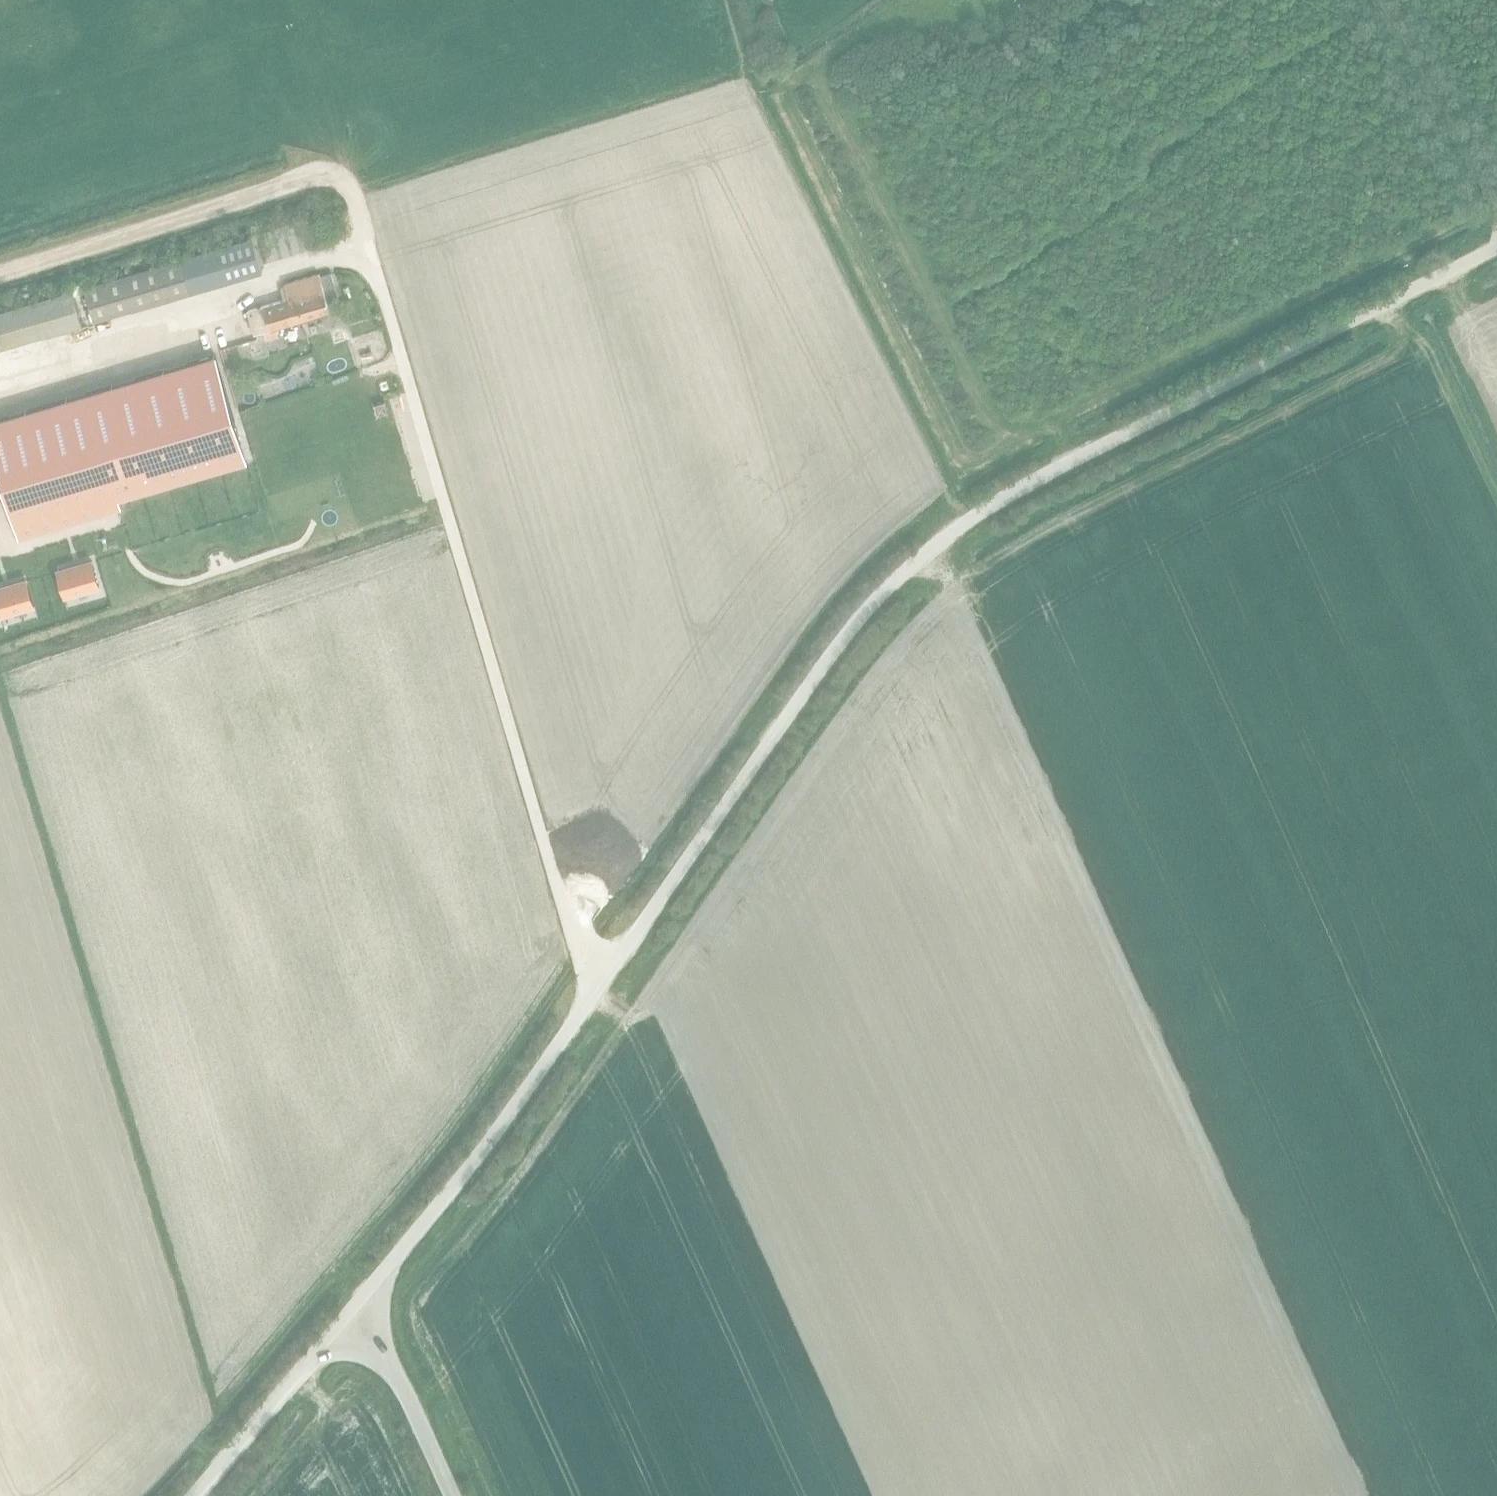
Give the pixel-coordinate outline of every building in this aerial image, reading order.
[(311,246),(303,219),(83,283),(93,317),(261,269),(259,261),(311,246)] [(318,271),(283,282),(288,297),(293,296),(296,305),(300,304),(304,317),(330,310),(327,299),(338,296),(330,272),(320,275),(318,271)] [(0,304),(0,341),(0,342),(83,319),(73,284),(0,304)] [(288,297),(247,309),(254,332),(304,317),(300,304),(296,305),(293,296),(288,297)] [(0,416),(0,472),(19,535),(120,506),(115,487),(243,449),(215,353),(0,416)] [(91,559),(57,568),(64,593),(98,584),(91,559)] [(0,585),(0,612),(33,603),(26,578),(0,585)]
